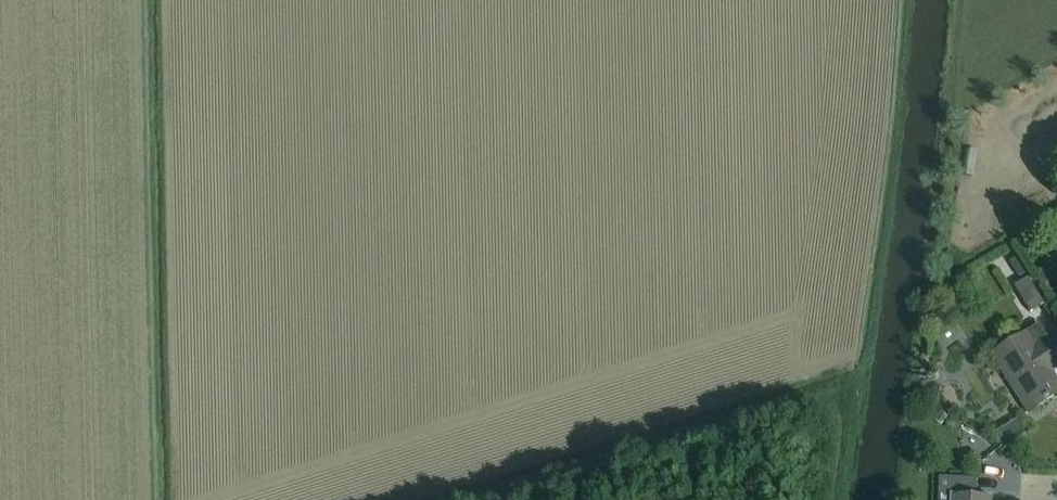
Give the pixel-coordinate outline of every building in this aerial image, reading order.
[(1024,232),(1016,237),(1026,252),(1033,247),(1024,232)] [(1017,256),(1009,262),(1019,277),(1027,272),(1017,256)] [(1043,304),(1027,278),(1014,286),(1030,312),(1043,304)] [(1037,324),(991,352),(1028,412),(1056,394),(1056,392),(1046,374),(1056,367),(1056,356),(1037,324)] [(945,477),(939,477),(938,499),(990,499),(990,498),(966,497),(967,478),(945,477)]
